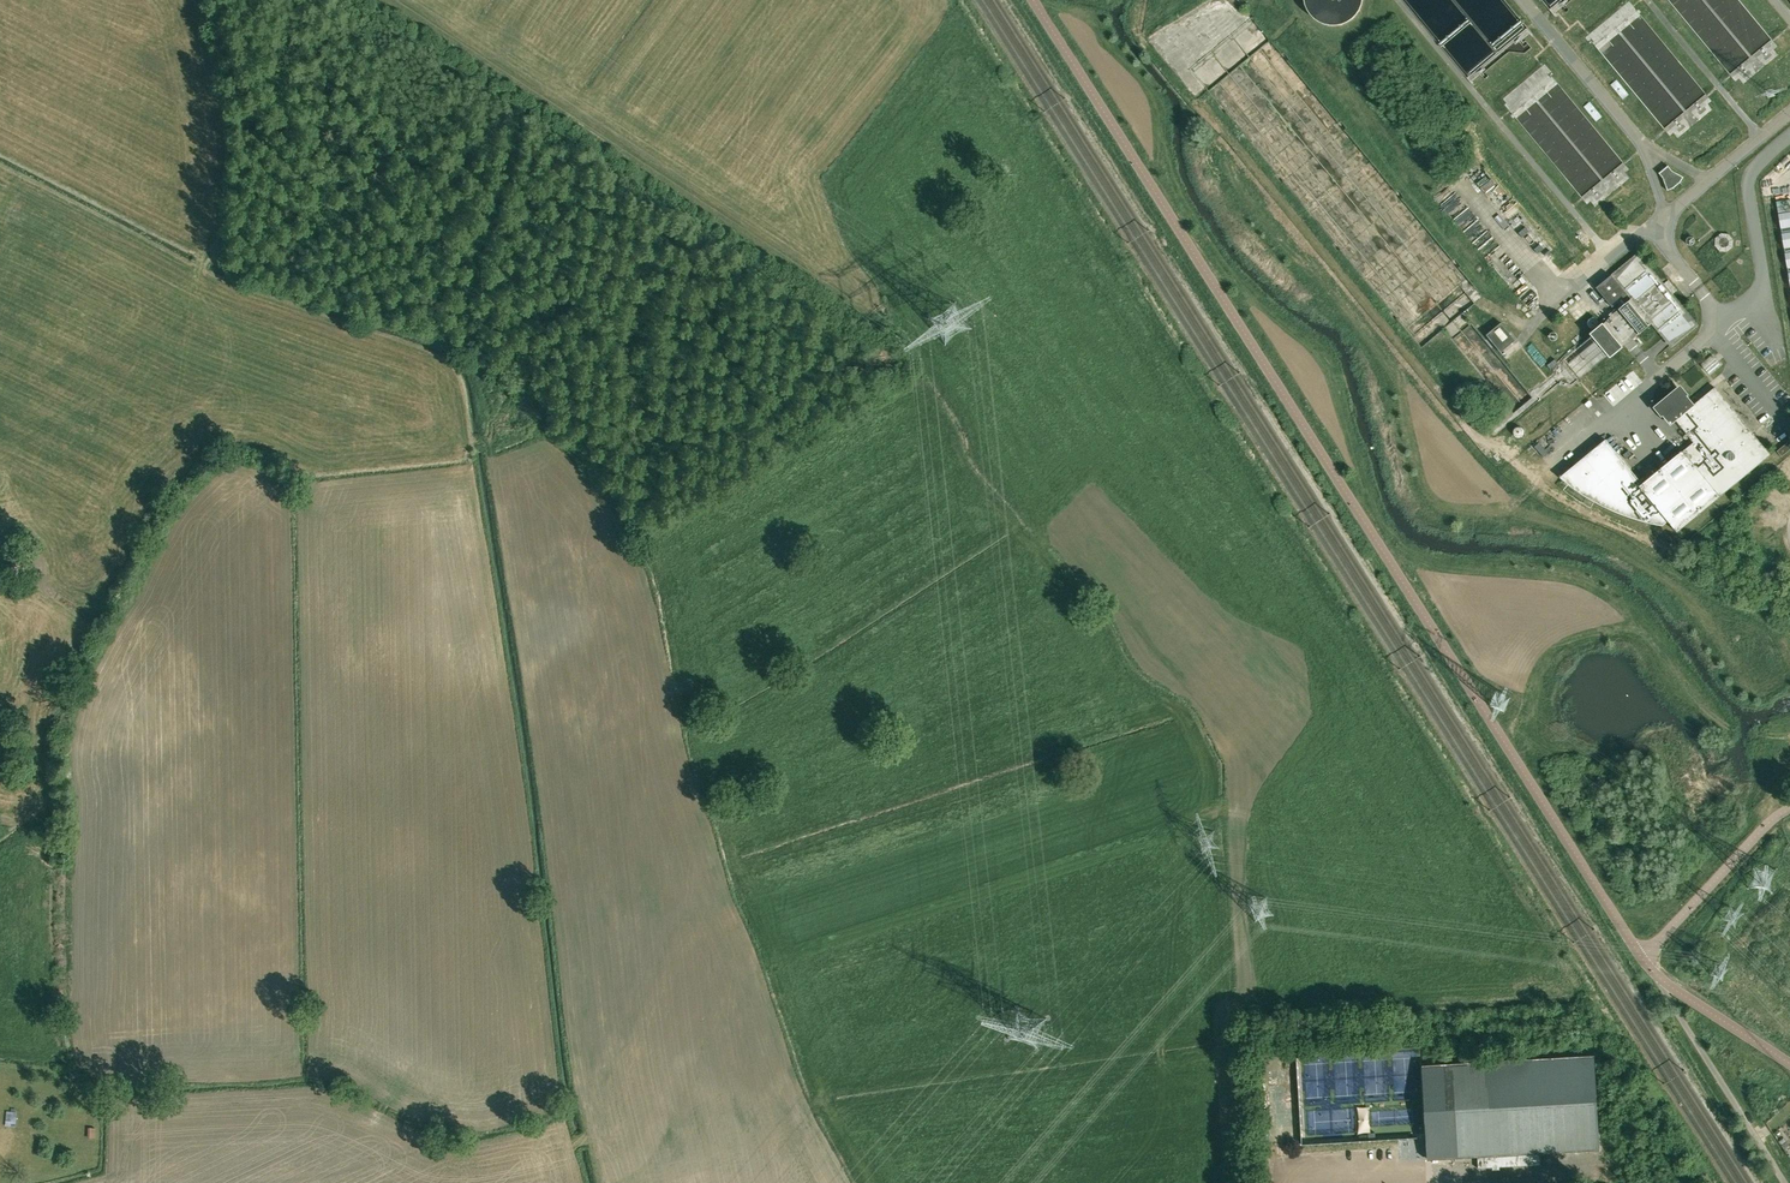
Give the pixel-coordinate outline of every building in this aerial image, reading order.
[(1306,9),(1310,16),(1316,21),(1324,25),(1332,26),(1340,26),(1348,23),(1354,18),(1360,12),(1363,3),(1364,0),(1303,0),(1303,1),(1306,9)] [(1668,165),(1659,173),(1663,178),(1667,190),(1673,188),(1677,194),(1685,188),(1680,182),(1683,177),(1672,170),(1668,165)] [(1576,349),(1592,368),(1651,319),(1671,344),(1695,324),(1638,255),(1614,275),(1635,300),(1576,349)] [(1626,294),(1611,277),(1597,289),(1611,306),(1626,294)] [(1501,322),(1486,335),(1501,352),(1516,340),(1501,322)] [(1580,378),(1592,368),(1576,349),(1555,366),(1556,373),(1539,387),(1538,385),(1530,393),(1533,397),(1491,431),(1495,436),(1561,381),(1571,385),(1577,380),(1579,383),(1582,380),(1580,378)] [(1715,387),(1694,404),(1686,395),(1687,394),(1679,384),(1653,406),(1661,416),(1662,415),(1670,424),(1675,420),(1693,442),(1683,451),(1682,450),(1642,483),(1605,439),(1560,477),(1554,482),(1574,497),(1579,492),(1585,496),(1589,498),(1594,501),(1603,505),(1612,510),(1617,512),(1622,514),(1629,517),(1636,519),(1644,521),(1651,523),(1657,524),(1662,525),(1668,521),(1677,532),(1770,455),(1715,387)] [(1777,451),(1781,456),(1789,449),(1789,440),(1777,451)] [(1428,1155),(1464,1153),(1464,1156),(1477,1156),(1478,1168),(1540,1165),(1539,1149),(1554,1148),(1554,1151),(1567,1150),(1567,1147),(1599,1145),(1593,1056),(1423,1066),(1428,1155)]
